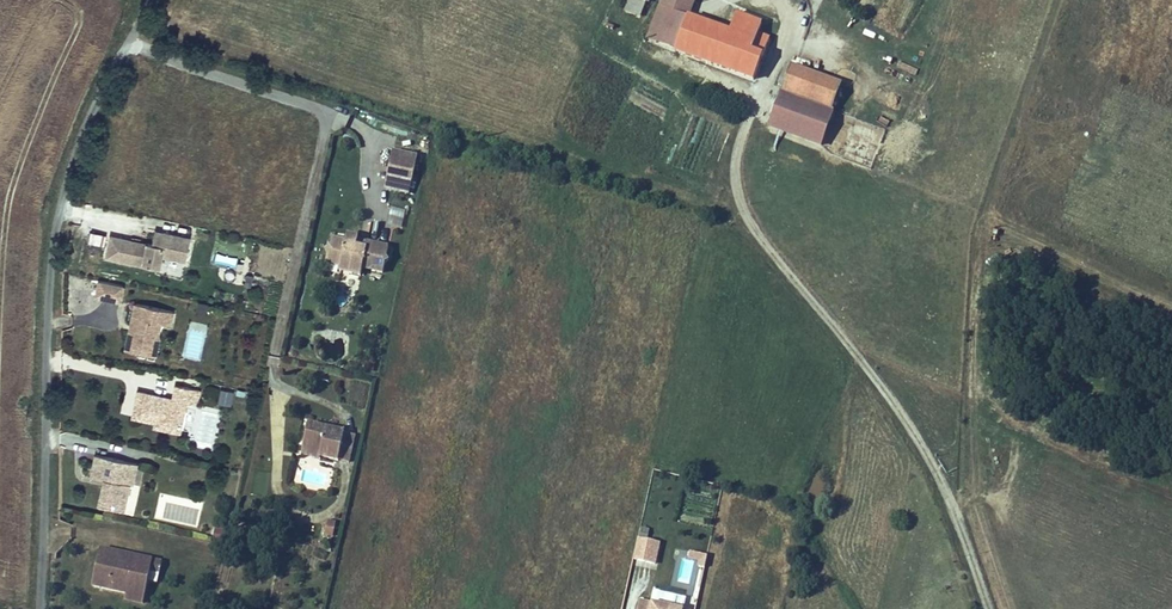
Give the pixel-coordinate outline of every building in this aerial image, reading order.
[(624,15),(641,22),(649,0),(629,0),(624,15)] [(659,5),(686,16),(692,0),(661,0),(659,5)] [(659,5),(646,38),(751,81),(761,59),(768,40),(755,36),(760,23),(735,13),(727,33),(686,16),(659,5)] [(778,80),(784,83),(791,68),(784,65),(778,80)] [(791,68),(784,83),(801,90),(807,73),(791,68)] [(784,83),(767,124),(824,146),(836,116),(832,115),(836,106),(826,103),(840,86),(807,73),(801,90),(784,83)] [(416,165),(418,156),(393,151),(391,159),(416,165)] [(412,181),(416,165),(391,159),(388,175),(412,181)] [(388,227),(403,229),(405,211),(390,209),(388,227)] [(179,236),(152,230),(151,233),(143,231),(140,242),(136,241),(135,248),(128,246),(129,240),(99,233),(95,254),(148,266),(151,253),(174,259),(179,236)] [(346,240),(332,237),(330,246),(325,249),(328,255),(326,263),(341,266),(351,268),(349,273),(361,276),(363,269),(383,273),(385,263),(389,261),(387,257),(389,247),(367,242),(366,248),(356,246),(358,240),(358,237),(347,234),(346,240)] [(214,264),(236,268),(238,258),(216,253),(214,264)] [(115,284),(99,280),(96,296),(112,300),(115,284)] [(124,286),(115,284),(112,300),(121,302),(124,286)] [(208,304),(199,302),(197,311),(206,313),(208,304)] [(171,325),(174,311),(135,303),(130,325),(133,326),(132,330),(130,330),(125,349),(148,354),(152,338),(159,334),(161,323),(171,325)] [(206,326),(188,323),(183,358),(200,360),(206,326)] [(160,338),(159,334),(152,338),(148,354),(156,356),(160,338)] [(199,390),(176,385),(173,399),(138,391),(133,417),(141,419),(146,415),(161,419),(163,421),(161,428),(180,432),(186,402),(196,404),(199,390)] [(231,392),(222,390),(220,400),(229,402),(231,392)] [(184,430),(192,432),(194,413),(187,412),(184,430)] [(161,428),(163,421),(161,419),(146,415),(141,419),(155,422),(154,426),(161,428)] [(344,433),(308,424),(303,450),(321,454),(320,457),(338,460),(344,433)] [(349,463),(355,435),(344,433),(338,460),(349,463)] [(321,454),(303,450),(302,455),(320,459),(320,457),(321,454)] [(137,463),(96,455),(91,476),(105,479),(108,479),(106,487),(103,486),(101,497),(112,500),(110,508),(124,511),(130,484),(132,485),(137,463)] [(112,500),(101,497),(99,506),(110,508),(112,500)] [(336,523),(328,521),(325,534),(333,536),(336,523)] [(225,533),(216,531),(214,539),(223,542),(225,533)] [(638,539),(633,559),(655,564),(659,544),(638,539)] [(126,554),(101,549),(92,586),(127,594),(127,591),(145,595),(150,571),(153,560),(141,558),(139,566),(124,563),(126,554)] [(686,551),(678,581),(694,585),(698,569),(703,570),(707,557),(686,551)] [(126,554),(124,563),(139,566),(141,558),(126,554)] [(160,573),(162,562),(153,560),(150,571),(160,573)] [(145,595),(127,591),(127,594),(125,599),(143,603),(145,595)] [(652,603),(679,608),(684,608),(686,598),(655,591),(652,603)] [(640,600),(638,608),(679,608),(640,600)]
